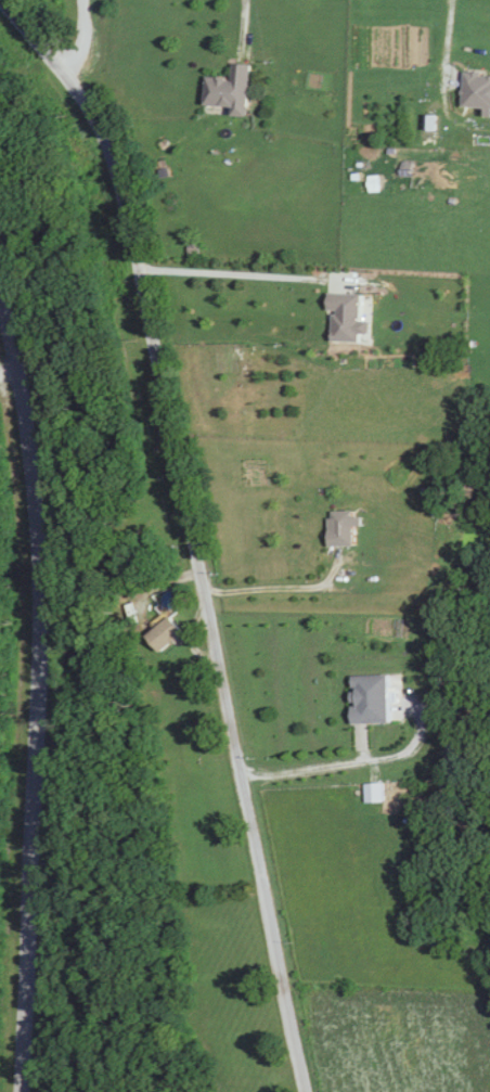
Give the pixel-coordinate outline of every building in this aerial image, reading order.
[(199,106),(217,107),(216,114),(244,116),(247,65),(228,63),(227,78),(201,77),(199,106)] [(489,109),(489,75),(459,74),(458,107),(479,108),(479,116),(489,117),(489,109)] [(325,292),(324,340),(362,341),(363,293),(325,292)] [(181,633),(169,615),(142,633),(154,651),(181,633)] [(346,723),(384,722),(383,674),(345,675),(346,723)]
